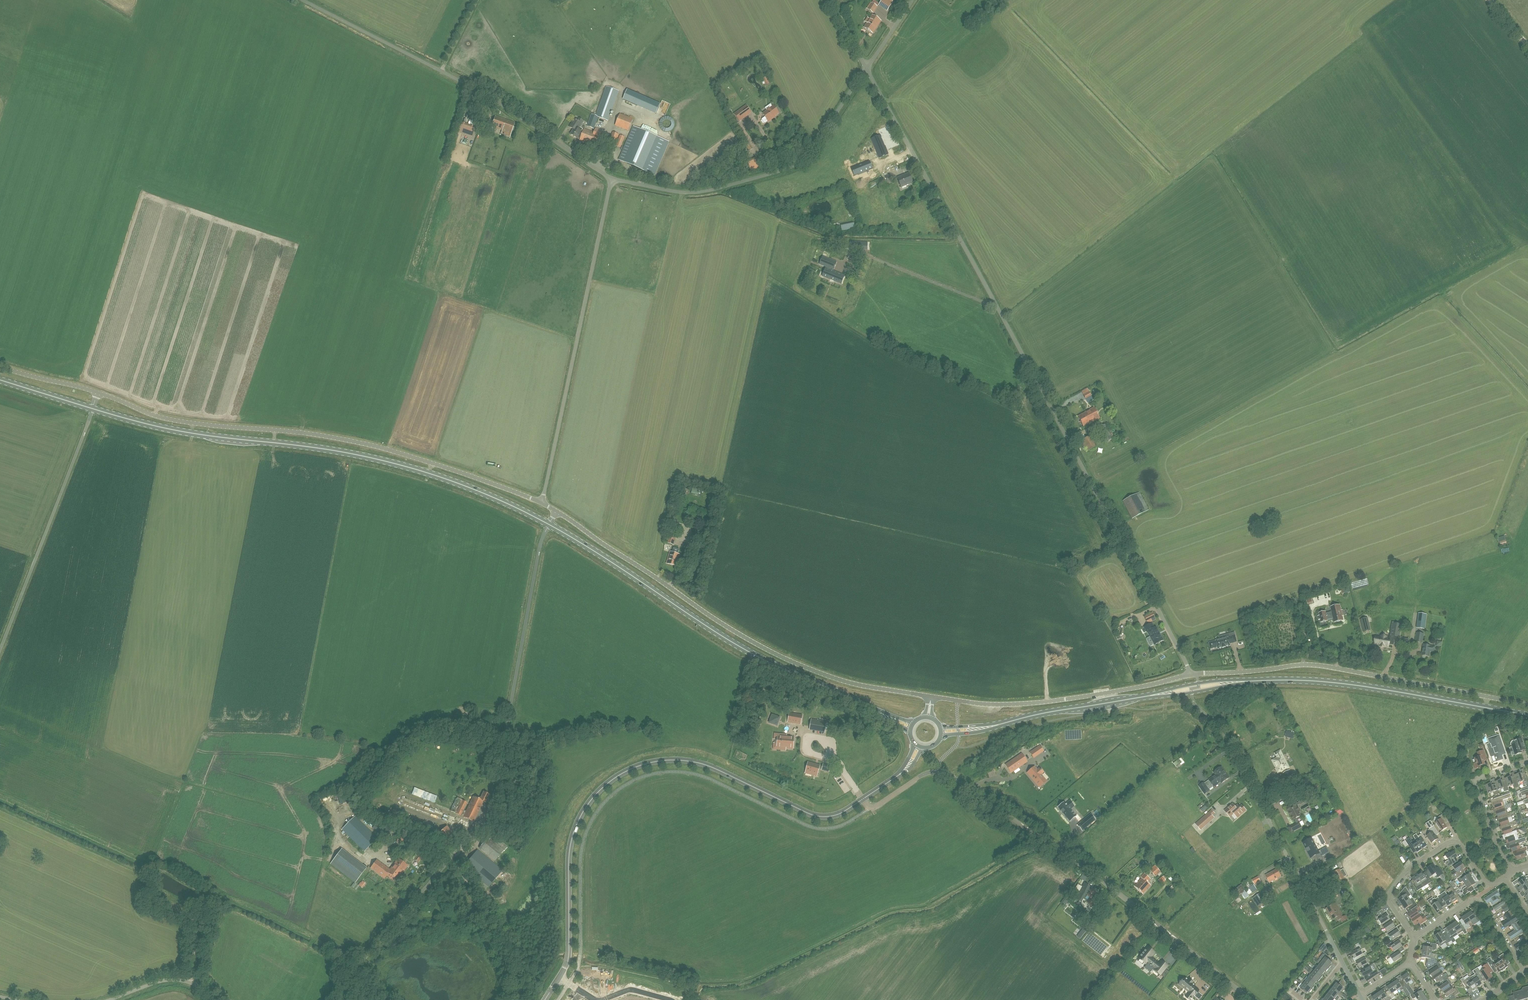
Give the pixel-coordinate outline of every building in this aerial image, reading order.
[(892,4),(886,0),(882,0),(879,5),(888,10),(892,4)] [(877,6),(872,3),(868,9),(873,13),(877,6)] [(872,15),(869,20),(870,20),(868,23),(867,23),(864,27),(873,33),(876,28),(877,26),(881,21),(872,15)] [(608,121),(619,91),(606,87),(596,116),(591,115),(587,127),(594,129),(598,117),(608,121)] [(633,104),(637,94),(627,90),(623,100),(633,104)] [(774,114),(775,115),(779,113),(773,105),(769,108),(773,115),(774,114)] [(734,114),(739,121),(751,112),(746,106),(734,114)] [(773,117),(775,115),(774,114),(773,115),(769,108),(767,110),(767,111),(763,114),(765,117),(762,119),(765,123),(768,121),(773,118),(773,117)] [(631,117),(630,118),(620,115),(616,127),(623,130),(626,131),(627,126),(631,128),(634,118),(631,117)] [(509,136),(514,123),(495,117),(492,127),(502,130),(501,134),(509,136)] [(575,127),(578,129),(583,121),(579,119),(577,121),(574,119),(570,127),(573,129),(575,127)] [(459,129),(472,134),(475,127),(461,123),(459,129)] [(581,131),(578,129),(575,127),(573,129),(570,134),(577,139),(577,138),(580,140),(579,141),(596,147),(602,130),(595,128),(594,133),(584,129),(583,132),(581,131)] [(669,142),(657,137),(633,127),(619,160),(654,175),(669,142)] [(615,145),(618,137),(619,135),(613,132),(609,143),(615,145)] [(621,149),(625,138),(620,136),(616,147),(621,149)] [(881,137),(872,141),(880,160),(889,156),(888,155),(881,139),(882,139),(881,137)] [(859,176),(861,175),(866,174),(870,172),(876,169),(873,162),(856,169),(859,176)] [(888,182),(894,180),(891,173),(885,176),(888,182)] [(902,187),(913,182),(909,173),(898,178),(902,187)] [(822,257),(819,265),(831,269),(830,270),(825,269),(824,272),(822,277),(824,277),(831,280),(834,281),(839,283),(842,275),(832,271),(832,270),(834,270),(837,262),(833,261),(832,262),(830,261),(831,260),(822,257)] [(1089,391),(1083,394),(1086,400),(1092,397),(1089,391)] [(1087,411),(1093,422),(1100,418),(1094,407),(1087,411)] [(1091,423),(1093,422),(1087,411),(1085,412),(1085,413),(1078,417),(1083,426),(1090,422),(1091,423)] [(1105,443),(1113,438),(1106,424),(1097,429),(1105,443)] [(1086,452),(1096,447),(1090,436),(1081,441),(1086,452)] [(1139,492),(1136,494),(1123,501),(1132,519),(1149,510),(1139,492)] [(762,515),(763,516),(765,503),(743,500),(742,509),(754,511),(754,512),(762,513),(762,515)] [(674,545),(677,535),(670,533),(667,543),(674,545)] [(677,566),(680,554),(670,551),(667,563),(677,566)] [(1348,585),(1341,586),(1343,593),(1349,592),(1348,585)] [(1334,622),(1343,620),(1340,605),(1331,607),(1332,612),(1326,613),(1325,612),(1319,613),(1319,616),(1318,616),(1319,620),(1320,619),(1321,622),(1327,621),(1327,620),(1333,618),(1334,622)] [(1152,613),(1145,617),(1147,621),(1152,619),(1153,621),(1156,620),(1152,613)] [(1427,615),(1419,614),(1417,627),(1425,629),(1427,615)] [(1367,618),(1360,620),(1363,631),(1370,630),(1367,618)] [(1156,627),(1154,628),(1152,623),(1144,627),(1147,632),(1148,632),(1155,645),(1163,640),(1156,627)] [(1387,638),(1387,637),(1385,637),(1383,636),(1381,636),(1381,637),(1376,636),(1375,644),(1380,645),(1380,646),(1385,647),(1385,646),(1388,646),(1389,644),(1393,645),(1395,637),(1399,638),(1401,625),(1397,624),(1394,624),(1392,633),(1390,632),(1389,638),(1387,638)] [(1416,632),(1415,641),(1423,643),(1424,634),(1416,632)] [(1209,643),(1211,649),(1218,647),(1218,649),(1230,646),(1230,644),(1237,642),(1234,633),(1227,635),(1228,637),(1216,641),(1209,643)] [(1435,646),(1431,646),(1424,645),(1422,655),(1423,656),(1423,657),(1424,658),(1425,658),(1425,657),(1426,656),(1429,656),(1430,651),(1434,652),(1435,646)] [(800,724),(802,715),(790,713),(789,720),(788,722),(800,724)] [(777,725),(779,718),(772,715),(770,722),(777,725)] [(825,732),(826,722),(812,719),(810,729),(825,732)] [(793,748),(794,737),(783,736),(783,734),(775,734),(774,739),(777,739),(777,745),(777,747),(785,748),(793,748)] [(1500,750),(1504,749),(1499,735),(1488,739),(1490,744),(1491,743),(1493,748),(1492,748),(1494,755),(1495,755),(1497,761),(1503,759),(1500,750)] [(1512,747),(1509,748),(1512,756),(1515,755),(1522,753),(1519,746),(1524,745),(1521,738),(1515,741),(1513,740),(1511,741),(1511,743),(1511,745),(1512,745),(1512,747)] [(1043,751),(1040,746),(1035,749),(1039,754),(1043,751)] [(1482,757),(1485,756),(1483,750),(1477,752),(1479,757),(1475,758),(1476,763),(1474,764),(1475,769),(1480,767),(1480,766),(1484,764),(1482,757)] [(1288,768),(1280,751),(1275,753),(1277,756),(1276,756),(1277,757),(1278,758),(1273,760),(1279,772),(1288,768)] [(1022,754),(1006,764),(1012,772),(1027,762),(1022,754)] [(817,776),(820,765),(808,762),(806,770),(806,771),(812,773),(812,775),(817,776)] [(1045,781),(1040,775),(1043,773),(1042,771),(1041,770),(1039,768),(1036,770),(1034,767),(1028,772),(1032,776),(1033,779),(1034,780),(1036,783),(1037,783),(1039,785),(1045,781)] [(1215,777),(1209,781),(1214,786),(1221,782),(1222,783),(1229,778),(1221,767),(1214,772),(1216,775),(1214,776),(1215,777)] [(1525,773),(1521,775),(1520,773),(1515,775),(1515,777),(1518,783),(1523,782),(1524,785),(1527,784),(1527,780),(1525,773)] [(1515,777),(1511,778),(1511,776),(1505,778),(1505,780),(1506,780),(1508,787),(1513,785),(1514,789),(1519,787),(1518,783),(1515,777)] [(1509,790),(1508,787),(1506,780),(1505,780),(1501,782),(1501,780),(1495,782),(1495,784),(1496,784),(1498,790),(1503,789),(1504,792),(1509,790)] [(1205,784),(1204,783),(1199,786),(1205,794),(1210,791),(1209,790),(1205,784)] [(1496,784),(1495,784),(1491,785),(1491,783),(1485,785),(1488,794),(1493,792),(1494,796),(1499,794),(1498,790),(1496,784)] [(1285,797),(1282,791),(1278,793),(1279,795),(1276,796),(1269,800),(1272,804),(1285,797)] [(486,803),(488,798),(489,795),(483,792),(480,800),(478,799),(486,803)] [(1505,805),(1503,800),(1511,797),(1510,793),(1492,800),(1495,809),(1505,805)] [(466,811),(464,817),(473,822),(483,801),(486,803),(478,799),(473,796),(466,811)] [(1294,804),(1287,808),(1293,820),(1294,819),(1297,823),(1289,828),(1291,832),(1301,827),(1299,822),(1298,823),(1296,818),(1301,816),(1299,812),(1300,811),(1298,807),(1296,808),(1296,806),(1300,804),(1307,801),(1305,796),(1298,800),(1299,802),(1295,804),(1294,804)] [(456,813),(462,800),(457,798),(451,811),(456,813)] [(462,800),(456,813),(461,816),(464,810),(467,803),(462,800)] [(1069,810),(1074,806),(1070,801),(1066,804),(1064,802),(1061,804),(1062,805),(1059,808),(1061,810),(1060,811),(1061,811),(1063,813),(1062,813),(1063,813),(1069,820),(1072,817),(1073,818),(1075,817),(1069,810)] [(335,808),(336,814),(340,812),(338,803),(332,805),(333,809),(335,808)] [(1506,814),(1508,814),(1507,810),(1508,810),(1508,808),(1511,807),(1510,803),(1505,805),(1495,809),(1498,817),(1500,817),(1506,814)] [(1232,804),(1225,811),(1230,817),(1233,813),(1237,818),(1246,810),(1242,805),(1239,807),(1237,805),(1235,807),(1232,804)] [(1212,810),(1196,824),(1200,829),(1213,817),(1212,815),(1215,813),(1212,810)] [(1509,823),(1508,818),(1512,817),(1510,813),(1508,814),(1506,814),(1500,817),(1501,820),(1499,820),(1501,826),(1509,823)] [(1086,826),(1095,819),(1091,814),(1082,821),(1078,825),(1082,830),(1086,826)] [(1444,822),(1447,820),(1443,814),(1438,817),(1436,824),(1440,830),(1443,830),(1447,828),(1444,823),(1444,822)] [(377,838),(355,816),(342,829),(364,851),(377,838)] [(388,835),(392,827),(376,820),(372,828),(388,835)] [(1436,835),(1439,833),(1430,821),(1426,824),(1429,829),(1428,830),(1430,834),(1427,836),(1432,843),(1438,838),(1436,835)] [(1512,832),(1511,827),(1517,824),(1516,821),(1509,823),(1501,826),(1504,835),(1506,834),(1512,832)] [(446,848),(455,840),(445,829),(436,837),(446,848)] [(1515,840),(1519,839),(1517,834),(1518,834),(1517,833),(1516,830),(1512,832),(1506,834),(1507,837),(1505,838),(1507,844),(1509,843),(1515,841),(1515,840)] [(494,861),(507,846),(492,833),(479,848),(494,861)] [(1427,846),(1423,840),(1426,839),(1422,833),(1418,836),(1420,839),(1417,841),(1422,849),(1427,846)] [(1520,849),(1518,844),(1526,841),(1525,837),(1519,839),(1515,840),(1515,841),(1509,843),(1512,852),(1516,850),(1520,849)] [(1422,849),(1417,841),(1416,839),(1412,842),(1410,838),(1408,839),(1405,840),(1411,849),(1413,847),(1417,853),(1422,849)] [(1318,859),(1322,857),(1319,851),(1325,848),(1328,854),(1330,852),(1327,847),(1316,852),(1313,846),(1315,845),(1312,839),(1303,843),(1306,849),(1306,850),(1306,849),(1308,852),(1307,852),(1308,853),(1310,856),(1315,854),(1318,859)] [(1527,856),(1526,851),(1527,850),(1526,846),(1520,849),(1516,850),(1517,853),(1515,854),(1517,860),(1527,856)] [(366,867),(342,849),(330,864),(355,882),(366,867)] [(501,870),(477,850),(464,866),(488,886),(501,870)] [(1454,851),(1450,854),(1450,853),(1445,856),(1448,859),(1444,862),(1448,868),(1454,864),(1452,861),(1458,857),(1454,851)] [(1398,865),(1391,854),(1384,858),(1390,869),(1398,865)] [(377,860),(371,868),(385,878),(387,875),(394,880),(396,878),(397,879),(407,865),(398,859),(390,870),(377,860)] [(1465,868),(1465,867),(1465,866),(1464,864),(1463,864),(1463,865),(1461,862),(1458,865),(1457,863),(1452,866),(1455,870),(1451,873),(1455,879),(1461,874),(1460,872),(1465,868)] [(1438,877),(1443,873),(1439,867),(1436,869),(1433,864),(1427,868),(1432,875),(1435,873),(1438,877)] [(1149,870),(1155,877),(1158,874),(1159,876),(1162,874),(1161,872),(1155,865),(1149,870)] [(1270,883),(1281,876),(1277,869),(1265,875),(1270,883)] [(1344,878),(1339,869),(1333,873),(1338,881),(1344,878)] [(1424,887),(1427,885),(1432,882),(1428,876),(1426,878),(1421,871),(1416,875),(1417,875),(1424,887)] [(1150,885),(1147,882),(1150,879),(1144,874),(1141,877),(1142,878),(1135,886),(1143,893),(1150,885)] [(1473,878),(1472,877),(1471,876),(1469,874),(1465,877),(1464,877),(1463,876),(1463,875),(1464,875),(1463,874),(1456,879),(1459,882),(1461,883),(1463,881),(1465,884),(1473,878)] [(1417,892),(1424,887),(1417,875),(1412,879),(1416,885),(1413,886),(1417,892)] [(1519,889),(1527,883),(1527,876),(1524,877),(1523,875),(1516,880),(1518,883),(1519,883),(1521,885),(1518,887),(1519,889)] [(1255,885),(1261,881),(1258,876),(1252,880),(1255,885)] [(1476,884),(1474,881),(1474,880),(1473,878),(1465,884),(1466,887),(1463,889),(1463,891),(1463,892),(1462,893),(1464,896),(1470,892),(1468,889),(1476,884)] [(1090,887),(1084,882),(1075,899),(1081,902),(1086,894),(1087,895),(1087,896),(1090,898),(1088,900),(1090,902),(1090,903),(1091,902),(1093,904),(1097,899),(1095,898),(1098,893),(1092,889),(1091,890),(1089,889),(1090,887)] [(1519,889),(1521,891),(1523,889),(1525,892),(1527,890),(1527,883),(1519,889)] [(1250,895),(1258,890),(1254,884),(1246,889),(1248,891),(1248,892),(1250,895)] [(1244,892),(1239,887),(1234,891),(1239,896),(1244,892)] [(1410,900),(1412,898),(1405,887),(1401,892),(1404,897),(1399,900),(1398,901),(1400,904),(1401,904),(1402,905),(1410,900)] [(1453,903),(1458,900),(1453,894),(1456,892),(1452,887),(1447,890),(1450,894),(1448,896),(1453,903)] [(1337,896),(1333,888),(1326,892),(1330,900),(1337,896)] [(1487,904),(1491,902),(1493,905),(1501,900),(1498,897),(1501,895),(1497,890),(1484,899),(1487,904)] [(1453,903),(1448,896),(1445,892),(1440,895),(1437,897),(1438,897),(1441,902),(1443,900),(1448,906),(1453,903)] [(1265,901),(1260,894),(1253,898),(1258,906),(1265,901)] [(1438,913),(1443,910),(1439,904),(1441,902),(1438,897),(1435,899),(1435,898),(1433,899),(1432,898),(1427,901),(1431,907),(1432,906),(1438,913)] [(1412,909),(1417,905),(1412,898),(1410,900),(1402,905),(1402,906),(1403,909),(1405,909),(1410,906),(1412,909)] [(1496,911),(1502,907),(1505,913),(1511,909),(1505,900),(1493,908),(1496,911)] [(1338,920),(1343,918),(1335,904),(1326,909),(1332,920),(1336,917),(1338,920)] [(1412,920),(1419,915),(1417,912),(1421,910),(1417,905),(1412,909),(1414,911),(1408,915),(1412,920)] [(1303,920),(1297,909),(1289,913),(1295,924),(1303,920)] [(1513,916),(1512,916),(1514,915),(1511,910),(1508,912),(1509,913),(1505,916),(1508,920),(1502,924),(1505,929),(1518,920),(1515,915),(1513,916)] [(1390,919),(1387,915),(1388,914),(1386,911),(1377,917),(1382,924),(1382,925),(1390,919)] [(1481,920),(1478,916),(1475,917),(1471,912),(1466,915),(1471,922),(1473,920),(1476,923),(1481,920)] [(1427,920),(1424,916),(1421,917),(1419,915),(1412,920),(1415,925),(1420,921),(1422,924),(1427,920)] [(1471,922),(1466,915),(1461,918),(1465,924),(1463,926),(1466,930),(1471,927),(1468,923),(1471,922)] [(1387,932),(1395,927),(1392,923),(1393,922),(1391,918),(1390,919),(1382,925),(1382,924),(1381,925),(1383,928),(1384,927),(1387,932)] [(1519,928),(1519,927),(1521,926),(1518,921),(1516,923),(1516,922),(1512,925),(1515,930),(1508,935),(1511,940),(1525,932),(1521,926),(1519,928)] [(1466,930),(1463,926),(1462,924),(1459,926),(1456,922),(1451,925),(1457,933),(1458,935),(1463,932),(1466,930)] [(1458,935),(1457,933),(1451,925),(1446,928),(1449,933),(1447,934),(1448,935),(1451,940),(1454,938),(1458,935)] [(1393,940),(1401,935),(1398,931),(1399,930),(1397,927),(1387,934),(1388,936),(1389,935),(1393,940)] [(1300,934),(1297,929),(1289,933),(1291,939),(1300,934)] [(1451,940),(1448,935),(1444,938),(1441,932),(1435,936),(1441,944),(1444,942),(1446,944),(1448,943),(1450,945),(1453,943),(1451,940)] [(1524,937),(1518,940),(1518,942),(1520,944),(1514,948),(1517,952),(1527,945),(1527,943),(1524,937)] [(1398,938),(1391,943),(1387,946),(1388,947),(1390,948),(1391,947),(1394,951),(1394,952),(1398,949),(1402,946),(1399,942),(1400,941),(1398,938)] [(1327,948),(1324,943),(1322,946),(1326,949),(1323,953),(1319,958),(1320,959),(1318,960),(1329,969),(1331,965),(1331,964),(1332,963),(1326,958),(1330,953),(1327,948)] [(1363,954),(1360,949),(1361,948),(1359,943),(1356,945),(1358,950),(1351,953),(1354,957),(1353,958),(1355,962),(1367,955),(1366,952),(1363,954)] [(1432,954),(1432,953),(1432,950),(1434,951),(1436,949),(1437,945),(1436,944),(1431,943),(1430,946),(1429,947),(1423,947),(1423,949),(1422,950),(1421,952),(1432,954)] [(1161,961),(1159,964),(1151,957),(1154,953),(1147,947),(1138,958),(1145,964),(1147,962),(1150,965),(1151,966),(1151,965),(1155,968),(1154,970),(1160,975),(1161,974),(1160,974),(1167,966),(1161,961)] [(1394,962),(1402,957),(1399,953),(1400,952),(1398,949),(1394,952),(1394,951),(1391,953),(1393,956),(1391,957),(1394,962)] [(1434,954),(1432,953),(1432,954),(1421,952),(1421,954),(1422,955),(1422,957),(1427,958),(1428,960),(1428,963),(1426,963),(1426,966),(1428,970),(1433,966),(1438,963),(1436,960),(1435,959),(1433,957),(1434,954)] [(1508,967),(1504,961),(1507,959),(1503,954),(1498,957),(1501,960),(1498,962),(1504,971),(1505,969),(1506,968),(1508,967)] [(1502,972),(1504,971),(1498,962),(1495,964),(1493,960),(1493,961),(1490,957),(1486,960),(1488,964),(1492,969),(1495,967),(1499,973),(1501,971),(1502,972)] [(1360,971),(1369,966),(1365,958),(1356,962),(1359,967),(1358,967),(1360,971)] [(1326,972),(1329,969),(1318,960),(1317,962),(1320,965),(1317,968),(1324,973),(1325,971),(1326,972)] [(1433,977),(1440,972),(1438,969),(1442,967),(1438,963),(1433,966),(1435,969),(1429,973),(1433,978),(1433,977)] [(1484,970),(1481,972),(1478,967),(1475,969),(1480,977),(1483,975),(1487,981),(1492,977),(1488,971),(1491,969),(1487,964),(1482,967),(1484,970)] [(1324,973),(1317,968),(1314,971),(1309,967),(1308,969),(1320,979),(1323,975),(1322,975),(1324,973)] [(1365,978),(1367,982),(1378,974),(1376,971),(1373,973),(1372,972),(1370,967),(1361,971),(1362,972),(1361,973),(1363,976),(1364,976),(1364,977),(1365,978)] [(1317,982),(1320,979),(1308,969),(1307,971),(1311,975),(1309,978),(1315,983),(1316,982),(1317,982)] [(1482,984),(1478,979),(1481,977),(1480,977),(1475,969),(1473,971),(1475,974),(1472,976),(1474,978),(1471,979),(1477,988),(1478,986),(1479,987),(1481,986),(1481,985),(1482,984)] [(1448,978),(1449,977),(1447,974),(1446,973),(1443,975),(1441,972),(1440,972),(1433,977),(1437,982),(1443,978),(1444,981),(1448,978)] [(1409,982),(1412,980),(1407,973),(1402,977),(1404,980),(1402,982),(1406,988),(1411,995),(1414,992),(1409,985),(1410,984),(1409,982)] [(1477,988),(1471,979),(1469,977),(1466,979),(1467,980),(1463,983),(1466,987),(1468,986),(1472,991),(1472,990),(1473,991),(1476,990),(1475,989),(1477,988)] [(1194,986),(1195,985),(1192,983),(1193,982),(1191,981),(1191,982),(1190,980),(1189,979),(1188,980),(1186,978),(1184,980),(1183,979),(1179,984),(1186,990),(1187,989),(1189,991),(1187,994),(1192,997),(1194,994),(1195,995),(1199,990),(1194,986)] [(1314,985),(1315,983),(1309,978),(1306,981),(1303,979),(1302,981),(1312,989),(1315,986),(1314,985)] [(1444,992),(1450,987),(1449,985),(1451,983),(1448,978),(1444,981),(1442,982),(1443,985),(1439,988),(1443,993),(1444,992)] [(1337,983),(1335,985),(1334,984),(1331,988),(1342,996),(1343,994),(1340,992),(1343,988),(1345,986),(1344,986),(1342,980),(1338,984),(1337,983)] [(1406,988),(1402,982),(1400,983),(1397,980),(1392,984),(1397,990),(1400,988),(1401,990),(1404,990),(1406,988)] [(1309,993),(1312,989),(1302,981),(1300,983),(1303,985),(1300,988),(1307,994),(1308,992),(1309,993)] [(1393,993),(1397,990),(1392,984),(1387,987),(1389,990),(1387,992),(1392,999),(1395,997),(1394,995),(1394,993),(1393,993)] [(1523,988),(1521,990),(1513,993),(1513,995),(1508,997),(1509,999),(1521,999),(1527,998),(1527,986),(1523,988)] [(1454,996),(1459,993),(1455,987),(1453,989),(1451,987),(1450,987),(1444,992),(1447,997),(1452,994),(1454,996)] [(1344,998),(1342,996),(1331,988),(1329,991),(1329,992),(1328,994),(1335,999),(1337,996),(1343,999),(1344,998)] [(1387,992),(1385,993),(1383,990),(1377,994),(1382,999),(1385,998),(1386,999),(1391,999),(1392,999),(1387,992)] [(1425,996),(1421,991),(1417,993),(1416,991),(1414,992),(1411,995),(1410,995),(1413,999),(1416,998),(1418,999),(1419,999),(1425,996)]
